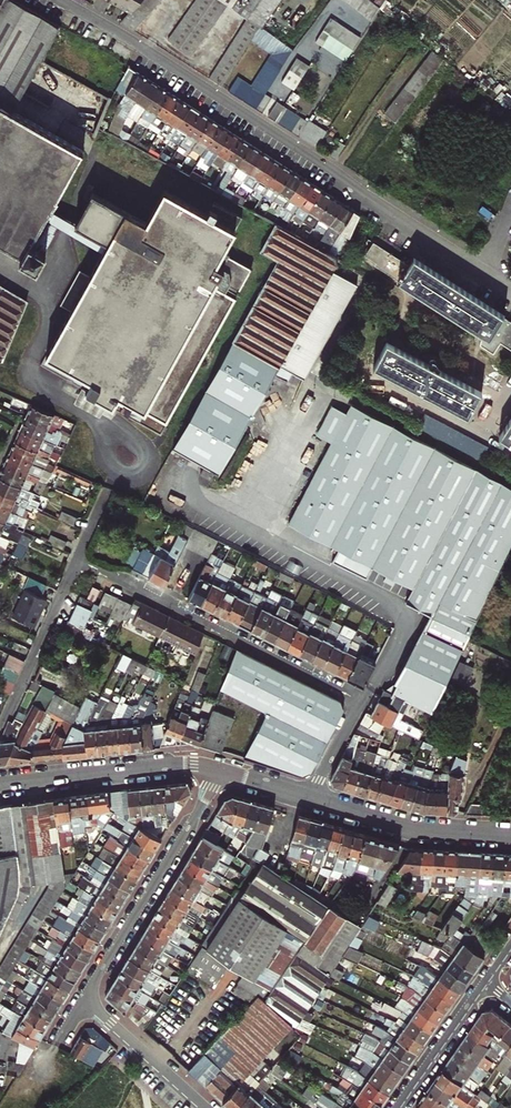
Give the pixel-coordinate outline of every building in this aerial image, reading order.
[(60,25),(16,0),(1,0),(0,1),(0,243),(21,255),(19,258),(37,268),(45,252),(44,251),(53,234),(52,233),(61,217),(50,210),(84,152),(11,109),(60,25)] [(223,0),(195,0),(167,40),(191,56),(228,4),(223,0)] [(259,26),(278,0),(223,0),(228,4),(247,18),(259,26)] [(315,41),(321,45),(336,20),(330,16),(315,41)] [(228,48),(209,78),(222,86),(251,40),(259,26),(247,18),(228,48)] [(264,93),(291,48),(259,26),(251,40),(270,53),(252,85),(237,76),(228,90),(255,107),(264,93)] [(405,37),(414,45),(418,39),(409,32),(405,37)] [(382,115),(393,124),(443,60),(432,51),(382,115)] [(282,81),(293,88),(308,65),(297,57),(282,81)] [(148,79),(127,65),(124,72),(119,80),(129,87),(119,104),(129,110),(148,79)] [(142,111),(159,85),(148,79),(129,110),(128,112),(138,118),(142,111)] [(153,118),(169,92),(159,85),(142,111),(153,118)] [(161,128),(180,99),(169,92),(153,118),(151,122),(161,128)] [(270,98),(264,93),(255,107),(262,111),(270,98)] [(262,111),(267,115),(276,101),(270,98),(262,111)] [(161,128),(171,135),(189,105),(180,99),(161,128)] [(267,115),(274,120),(283,105),(276,101),(267,115)] [(171,135),(181,142),(200,112),(189,105),(171,135)] [(277,121),(284,126),(292,113),(285,109),(277,121)] [(190,150),(197,140),(211,119),(200,112),(181,142),(180,144),(190,150)] [(292,113),(284,126),(291,131),(299,118),(292,113)] [(299,118),(291,131),(297,135),(306,122),(299,118)] [(197,154),(200,156),(220,125),(211,119),(197,140),(203,144),(197,154)] [(325,131),(307,119),(306,122),(297,135),(316,147),(325,131)] [(209,166),(211,163),(230,132),(220,125),(200,156),(204,158),(202,162),(209,166)] [(128,134),(118,128),(114,134),(124,140),(128,134)] [(211,163),(220,169),(240,138),(230,132),(211,163)] [(138,141),(128,134),(124,140),(135,146),(138,141)] [(230,177),(234,170),(251,144),(240,138),(220,169),(226,172),(213,191),(219,194),(223,187),(230,177)] [(337,141),(328,154),(335,159),(344,145),(337,141)] [(234,170),(244,177),(261,151),(251,144),(234,170)] [(261,151),(244,177),(240,184),(251,190),(271,158),(261,151)] [(271,158),(251,190),(261,196),(261,195),(281,164),(271,158)] [(261,195),(272,201),(291,170),(281,164),(261,195)] [(230,177),(240,184),(244,177),(234,170),(230,177)] [(268,207),(278,214),(301,177),(291,170),(272,201),(268,207)] [(213,180),(203,174),(198,183),(208,188),(213,180)] [(301,177),(278,214),(288,220),(311,184),(301,177)] [(240,184),(238,187),(248,193),(251,190),(240,184)] [(298,226),(304,217),(321,190),(311,184),(288,220),(298,226)] [(233,194),(223,187),(219,194),(229,200),(233,194)] [(261,196),(251,190),(248,193),(258,200),(261,196)] [(310,224),(313,226),(332,197),(321,190),(304,217),(311,222),(310,224)] [(160,228),(92,192),(74,224),(107,243),(90,276),(79,270),(60,304),(71,310),(40,365),(160,432),(251,268),(226,255),(228,251),(224,249),(241,217),(213,202),(206,213),(177,197),(160,228)] [(233,194),(229,200),(240,206),(244,201),(233,194)] [(312,228),(322,234),(342,203),(332,197),(313,226),(312,228)] [(244,201),(240,206),(251,212),(254,206),(244,200),(244,201)] [(346,236),(349,232),(357,214),(357,213),(342,203),(322,234),(314,246),(326,252),(339,232),(346,236)] [(263,212),(254,206),(251,212),(260,217),(263,212)] [(336,262),(334,254),(333,255),(326,252),(314,246),(304,241),(293,235),(282,230),(274,225),(260,251),(276,261),(172,449),(218,474),(281,362),(305,375),(357,280),(333,267),(336,262)] [(297,228),(293,235),(304,241),(308,234),(297,228)] [(502,313),(412,255),(406,264),(373,242),(366,251),(377,259),(376,261),(399,275),(397,277),(489,335),(502,313)] [(1,360),(26,300),(0,285),(0,360),(1,360)] [(467,416),(480,390),(385,340),(372,364),(467,416)] [(371,566),(412,588),(475,469),(351,404),(286,522),(337,548),(331,559),(365,576),(371,566)] [(26,414),(25,416),(54,429),(55,426),(59,417),(31,405),(26,414)] [(422,412),(416,425),(479,458),(485,446),(422,412)] [(497,435),(510,443),(510,413),(497,435)] [(19,430),(47,442),(54,445),(57,439),(66,442),(69,436),(54,429),(25,416),(19,430)] [(70,433),(55,426),(54,429),(69,436),(70,433)] [(43,450),(47,442),(19,430),(14,441),(49,456),(50,453),(43,450)] [(14,441),(9,452),(36,465),(41,456),(48,459),(49,456),(14,441)] [(58,460),(63,449),(57,447),(52,457),(58,460)] [(36,465),(9,452),(4,464),(46,484),(52,473),(46,470),(36,465)] [(52,457),(46,470),(52,473),(55,467),(58,460),(52,457)] [(46,484),(4,464),(0,472),(0,476),(34,492),(41,495),(46,484)] [(412,588),(406,600),(428,611),(393,681),(396,683),(391,693),(386,690),(383,689),(377,702),(399,713),(402,714),(409,702),(431,713),(438,698),(493,584),(510,547),(510,488),(475,469),(412,588)] [(35,507),(38,508),(42,500),(32,496),(34,492),(0,476),(0,491),(35,507)] [(35,507),(0,491),(0,506),(23,516),(26,510),(29,511),(32,512),(35,507)] [(18,528),(19,525),(24,528),(28,519),(27,518),(23,516),(0,506),(0,520),(18,528)] [(58,518),(74,525),(77,518),(62,511),(58,518)] [(0,520),(0,534),(3,536),(11,540),(17,542),(23,530),(18,528),(0,520)] [(141,573),(162,585),(183,545),(193,527),(184,522),(173,544),(172,543),(164,557),(151,551),(141,573)] [(193,527),(183,545),(207,557),(217,539),(193,527)] [(6,552),(7,548),(11,540),(3,536),(0,534),(0,549),(6,552)] [(51,534),(47,542),(63,549),(66,541),(51,534)] [(11,554),(17,542),(11,540),(7,548),(6,552),(11,554)] [(131,568),(141,573),(151,551),(142,546),(131,568)] [(254,568),(265,567),(265,559),(254,560),(254,568)] [(218,568),(199,604),(211,610),(231,572),(231,571),(223,566),(225,562),(222,560),(218,568)] [(192,600),(199,604),(218,568),(205,562),(187,597),(192,600)] [(231,572),(211,610),(225,617),(240,587),(231,583),(233,578),(235,574),(231,572)] [(46,582),(28,575),(22,588),(26,590),(40,596),(46,582)] [(237,623),(252,592),(244,588),(245,585),(248,580),(244,578),(242,583),(240,587),(225,617),(237,623)] [(240,587),(242,583),(233,578),(231,583),(240,587)] [(91,586),(86,597),(93,601),(99,589),(91,586)] [(254,589),(252,592),(237,623),(249,629),(266,596),(254,589)] [(40,596),(26,590),(22,598),(36,605),(40,596)] [(104,592),(98,603),(105,606),(111,595),(104,592)] [(93,601),(86,597),(80,594),(75,606),(88,612),(93,601)] [(117,598),(111,595),(105,606),(111,609),(117,598)] [(324,613),(332,597),(328,595),(320,611),(324,613)] [(266,596),(249,629),(261,635),(278,602),(266,596)] [(111,609),(106,620),(119,626),(123,618),(130,604),(117,598),(111,609)] [(130,604),(123,618),(157,636),(167,615),(133,598),(130,604)] [(289,608),(292,603),(281,598),(278,602),(289,608)] [(292,603),(289,608),(288,610),(292,612),(297,602),(293,600),(292,603)] [(305,607),(311,610),(314,604),(308,601),(305,607)] [(261,635),(273,641),(288,610),(289,608),(278,602),(261,635)] [(75,606),(63,633),(88,644),(91,638),(80,633),(88,612),(75,606)] [(305,607),(301,616),(285,647),(298,654),(313,624),(306,620),(311,610),(305,607)] [(285,647),(301,616),(292,612),(288,610),(273,641),(285,647)] [(306,620),(313,624),(318,614),(311,610),(306,620)] [(313,624),(298,654),(305,658),(310,660),(322,637),(317,635),(323,623),(322,622),(325,617),(318,614),(313,624)] [(157,636),(153,643),(169,651),(173,644),(182,648),(193,654),(197,643),(200,635),(201,633),(167,615),(157,636)] [(328,625),(323,623),(317,635),(322,637),(328,626),(328,625)] [(449,681),(457,684),(461,675),(466,665),(484,627),(477,623),(449,681)] [(338,632),(321,666),(333,672),(355,630),(343,624),(338,632)] [(328,626),(322,637),(310,660),(321,666),(338,632),(328,626)] [(333,672),(346,678),(358,655),(354,653),(365,631),(356,627),(355,630),(333,672)] [(200,635),(197,643),(214,649),(217,641),(200,635)] [(346,678),(361,686),(374,662),(365,657),(372,645),(365,641),(358,655),(346,678)] [(173,644),(169,651),(178,655),(182,648),(173,644)] [(243,758),(301,776),(308,774),(342,709),(339,702),(234,649),(219,688),(266,711),(243,758)] [(114,670),(123,674),(129,661),(120,657),(114,670)] [(129,661),(123,674),(131,677),(134,672),(138,664),(129,661)] [(138,664),(134,672),(143,675),(146,668),(142,666),(138,664)] [(18,672),(3,665),(0,673),(0,678),(13,683),(18,672)] [(471,668),(466,665),(461,675),(467,678),(471,668)] [(146,668),(143,675),(151,679),(155,671),(146,668)] [(164,732),(180,737),(192,704),(205,672),(198,670),(187,698),(185,697),(183,701),(177,698),(164,732)] [(0,678),(0,689),(9,693),(13,683),(0,678)] [(390,680),(386,690),(391,693),(396,683),(393,681),(390,680)] [(41,687),(32,704),(33,704),(45,710),(46,709),(53,692),(55,689),(43,684),(41,687)] [(53,692),(46,709),(56,713),(64,697),(53,692)] [(94,704),(97,705),(99,699),(85,692),(79,704),(63,734),(63,757),(87,754),(84,728),(94,704)] [(63,734),(79,704),(64,697),(56,713),(61,716),(54,730),(63,734)] [(109,752),(120,751),(118,726),(128,706),(124,704),(125,700),(121,698),(117,707),(107,728),(109,752)] [(141,700),(139,706),(129,726),(131,750),(143,749),(141,723),(150,704),(141,700)] [(382,721),(396,728),(416,738),(419,739),(423,730),(401,718),(402,714),(399,713),(377,702),(370,715),(382,721)] [(107,728),(117,707),(109,703),(106,709),(96,727),(98,753),(109,752),(107,728)] [(29,713),(37,716),(42,718),(45,710),(33,704),(29,713)] [(87,754),(98,753),(96,727),(106,709),(97,705),(94,704),(84,728),(87,754)] [(129,726),(139,706),(135,704),(133,708),(128,706),(118,726),(120,751),(131,750),(129,726)] [(155,706),(150,704),(141,723),(143,749),(158,747),(163,735),(162,726),(152,728),(151,716),(156,715),(155,706)] [(192,704),(180,737),(199,743),(206,724),(198,721),(199,719),(196,718),(199,708),(192,704)] [(22,721),(33,726),(37,716),(29,713),(25,711),(19,708),(14,717),(22,721)] [(233,719),(211,709),(206,724),(199,743),(219,750),(233,719)] [(359,724),(378,730),(382,721),(370,715),(364,713),(359,724)] [(5,763),(22,721),(14,717),(12,722),(9,721),(0,741),(0,763),(5,763)] [(22,721),(5,763),(30,760),(37,745),(44,731),(37,728),(33,726),(22,721)] [(354,733),(360,734),(370,736),(374,737),(378,730),(359,724),(354,733)] [(63,757),(63,734),(54,730),(53,729),(52,743),(37,745),(30,760),(63,757)] [(333,786),(343,789),(360,734),(354,733),(330,777),(333,786)] [(353,792),(370,736),(360,734),(343,789),(353,792)] [(374,737),(370,736),(353,792),(363,795),(377,750),(380,738),(374,737)] [(433,746),(424,742),(419,754),(429,757),(431,751),(433,746)] [(388,754),(384,768),(392,770),(398,751),(409,754),(412,749),(392,743),(388,754)] [(433,746),(431,751),(437,754),(439,748),(433,746)] [(388,754),(377,750),(363,795),(375,798),(384,768),(388,754)] [(384,768),(375,798),(387,802),(402,771),(409,754),(398,751),(392,770),(384,768)] [(450,765),(448,782),(448,789),(446,813),(453,814),(456,810),(456,801),(460,800),(460,796),(462,795),(463,770),(466,758),(451,753),(450,765)] [(402,771),(387,802),(400,805),(413,772),(410,771),(409,773),(402,771)] [(422,775),(413,772),(400,805),(410,808),(422,775)] [(421,811),(430,778),(432,774),(428,773),(426,776),(422,775),(410,808),(421,811)] [(422,812),(435,813),(439,788),(440,781),(441,777),(437,776),(436,778),(430,778),(421,811),(422,812)] [(187,783),(162,786),(166,820),(173,819),(190,791),(187,783)] [(166,820),(162,786),(151,787),(155,826),(161,826),(166,827),(166,820)] [(146,825),(155,826),(151,787),(138,788),(141,812),(145,811),(146,825)] [(138,788),(128,789),(129,805),(130,814),(127,819),(132,822),(142,828),(142,825),(141,812),(138,788)] [(446,813),(448,789),(439,788),(435,813),(446,813)] [(128,789),(120,790),(122,806),(129,805),(128,789)] [(120,790),(107,791),(110,808),(122,806),(120,790)] [(107,791),(88,794),(92,826),(94,825),(97,822),(104,826),(107,820),(114,811),(110,808),(107,791)] [(88,794),(67,797),(72,833),(85,831),(90,830),(89,826),(92,826),(88,794)] [(225,799),(210,824),(223,831),(239,798),(232,796),(225,799)] [(72,833),(67,797),(53,798),(59,846),(74,844),(72,833)] [(1,931),(8,934),(27,895),(29,894),(28,884),(50,880),(51,888),(23,931),(0,967),(0,988),(6,979),(12,969),(19,959),(25,949),(28,945),(31,940),(37,929),(44,919),(50,910),(54,903),(56,900),(63,890),(65,887),(63,874),(59,846),(53,798),(10,804),(16,848),(18,865),(19,871),(19,876),(19,881),(18,886),(18,891),(17,895),(14,901),(10,909),(1,931)] [(239,839),(250,801),(239,798),(223,831),(222,832),(230,837),(232,834),(239,839)] [(261,805),(250,801),(239,839),(244,842),(250,844),(261,805)] [(470,803),(464,814),(483,816),(484,804),(470,803)] [(0,805),(0,932),(1,931),(10,909),(14,901),(17,895),(18,891),(18,886),(19,881),(19,876),(19,871),(18,865),(16,848),(10,804),(0,805)] [(255,861),(263,865),(270,853),(262,848),(274,808),(261,805),(250,844),(259,847),(252,858),(255,861)] [(301,850),(310,819),(298,815),(289,846),(301,850)] [(322,823),(310,819),(301,850),(314,853),(322,823)] [(155,849),(126,832),(107,820),(104,826),(121,836),(130,842),(127,846),(149,859),(155,849)] [(132,822),(126,832),(155,849),(161,839),(156,836),(142,828),(132,822)] [(322,823),(314,853),(311,861),(317,863),(313,875),(318,876),(322,864),(333,826),(322,823)] [(161,839),(168,827),(166,827),(161,826),(156,836),(161,839)] [(330,851),(336,853),(344,829),(333,826),(322,864),(326,865),(330,851)] [(202,837),(216,845),(219,838),(220,837),(206,829),(202,837)] [(342,870),(354,832),(344,829),(336,853),(332,867),(342,870)] [(149,859),(127,846),(118,840),(101,830),(97,837),(105,842),(123,852),(120,856),(142,870),(149,859)] [(352,873),(355,870),(365,835),(354,832),(342,870),(352,873)] [(365,835),(355,870),(378,877),(398,845),(365,835)] [(130,842),(121,836),(118,840),(127,846),(130,842)] [(202,837),(196,847),(219,861),(221,858),(230,864),(235,856),(234,856),(226,851),(216,845),(202,837)] [(216,845),(226,851),(231,845),(219,838),(216,845)] [(123,852),(105,842),(102,845),(103,846),(120,856),(123,852)] [(136,880),(142,870),(120,856),(103,846),(100,851),(105,854),(104,855),(108,857),(105,861),(136,880)] [(286,857),(298,861),(301,850),(289,846),(286,857)] [(190,857),(222,877),(225,873),(228,867),(219,861),(196,847),(190,857)] [(410,848),(396,871),(406,872),(406,888),(417,889),(422,889),(423,879),(420,878),(421,849),(411,849),(410,848)] [(431,878),(433,850),(421,849),(420,878),(423,879),(422,889),(427,889),(428,882),(431,883),(431,878)] [(298,861),(310,864),(311,861),(314,853),(301,850),(298,861)] [(431,878),(431,883),(431,889),(429,891),(441,892),(446,892),(446,884),(445,884),(445,879),(443,879),(445,851),(433,850),(431,878)] [(457,851),(445,851),(443,879),(445,879),(445,884),(446,884),(446,892),(441,892),(439,896),(447,896),(449,893),(454,893),(455,885),(457,851)] [(457,851),(455,885),(467,885),(467,892),(464,900),(444,926),(441,930),(451,934),(454,929),(473,904),(479,897),(479,892),(482,853),(457,851)] [(493,854),(482,853),(479,892),(479,897),(473,904),(479,909),(488,897),(489,897),(490,886),(491,886),(493,854)] [(490,886),(489,897),(503,898),(503,895),(503,888),(505,854),(493,854),(491,886),(490,886)] [(230,881),(222,877),(190,857),(184,867),(205,880),(216,887),(224,892),(230,882),(230,881)] [(221,858),(219,861),(228,867),(230,864),(221,858)] [(136,880),(105,861),(102,859),(99,864),(102,866),(99,870),(131,889),(136,880)] [(258,982),(272,991),(304,943),(329,906),(323,903),(317,899),(312,896),(303,890),(292,883),(281,877),(283,870),(285,862),(278,860),(274,872),(263,865),(255,861),(252,867),(245,877),(242,883),(239,887),(233,897),(226,907),(220,917),(217,921),(214,927),(207,936),(201,947),(194,956),(191,962),(188,966),(186,969),(215,987),(229,964),(242,972),(258,982)] [(124,899),(131,889),(99,870),(96,869),(89,865),(87,869),(90,871),(89,873),(92,875),(90,879),(124,899)] [(178,877),(207,895),(209,891),(221,898),(224,892),(216,887),(205,880),(184,867),(178,877)] [(228,867),(225,873),(242,883),(245,877),(228,867)] [(294,876),(283,870),(281,877),(292,883),(294,876)] [(69,880),(74,872),(63,874),(65,887),(69,880)] [(80,881),(87,885),(90,879),(84,875),(80,881)] [(197,898),(208,905),(212,898),(207,895),(178,877),(171,887),(195,902),(197,898)] [(124,899),(90,879),(87,885),(98,892),(96,896),(118,910),(124,899)] [(395,888),(388,883),(376,902),(384,905),(395,888)] [(98,892),(87,885),(84,889),(96,896),(98,892)] [(112,920),(118,910),(96,896),(84,889),(78,886),(75,892),(80,895),(92,903),(90,907),(112,920)] [(195,902),(171,887),(166,897),(199,918),(202,912),(209,917),(212,912),(206,908),(195,902)] [(341,956),(348,946),(354,936),(361,925),(367,915),(369,912),(338,892),(332,901),(329,906),(304,943),(272,991),(265,1002),(291,1026),(294,1029),(295,1028),(302,1017),(309,1006),(316,996),(322,985),(328,976),(335,966),(341,956)] [(92,903),(80,895),(78,899),(79,900),(90,907),(92,903)] [(196,923),(199,918),(166,897),(159,907),(180,920),(183,916),(196,923)] [(206,908),(212,912),(220,917),(226,907),(212,898),(208,905),(206,908)] [(332,901),(327,898),(323,903),(329,906),(332,901)] [(100,940),(106,929),(73,910),(56,900),(54,903),(63,908),(61,911),(68,915),(80,922),(78,926),(100,940)] [(73,910),(106,929),(112,920),(90,907),(79,900),(73,910)] [(193,928),(180,920),(159,907),(153,917),(183,936),(186,931),(189,934),(193,928)] [(427,914),(417,909),(412,917),(422,922),(427,914)] [(220,917),(212,912),(209,917),(217,921),(220,917)] [(55,920),(63,925),(67,927),(70,922),(66,919),(59,915),(55,920)] [(80,922),(68,915),(66,919),(70,922),(78,926),(80,922)] [(194,943),(183,936),(153,917),(147,927),(168,940),(171,937),(183,944),(183,943),(191,948),(194,943)] [(444,926),(436,920),(431,926),(441,930),(444,926)] [(59,937),(56,941),(88,960),(94,950),(72,936),(60,930),(48,922),(44,928),(59,937)] [(72,936),(94,950),(100,940),(78,926),(70,922),(67,927),(75,932),(72,936)] [(437,939),(441,930),(431,926),(422,922),(418,930),(437,939)] [(60,930),(72,936),(75,932),(67,927),(63,925),(60,930)] [(180,948),(168,940),(147,927),(141,937),(174,958),(177,953),(191,962),(194,956),(180,948)] [(458,939),(461,934),(454,929),(451,934),(458,939)] [(481,933),(471,948),(483,957),(494,942),(481,933)] [(455,948),(451,954),(474,971),(483,957),(471,948),(467,945),(458,939),(451,934),(445,942),(455,948)] [(467,945),(471,940),(461,934),(458,939),(467,945)] [(181,961),(174,958),(141,937),(135,947),(166,966),(169,968),(171,964),(177,967),(181,961)] [(180,948),(183,944),(171,937),(168,940),(180,948)] [(88,960),(56,941),(54,939),(48,950),(82,970),(88,960)] [(75,980),(82,970),(48,950),(31,940),(28,945),(39,952),(44,955),(42,960),(75,980)] [(445,942),(441,948),(451,954),(455,948),(445,942)] [(355,962),(361,952),(348,946),(341,956),(355,962)] [(166,966),(135,947),(129,957),(160,976),(166,966)] [(439,962),(466,981),(474,971),(451,954),(441,948),(437,953),(443,957),(439,962)] [(24,963),(30,953),(25,949),(19,959),(24,963)] [(434,959),(439,962),(443,957),(437,953),(434,959)] [(166,979),(160,976),(129,957),(123,967),(157,988),(159,983),(172,991),(175,985),(166,979)] [(434,959),(427,969),(459,992),(466,981),(439,962),(434,959)] [(75,980),(42,960),(36,970),(69,990),(75,980)] [(169,968),(166,966),(160,976),(166,979),(172,970),(169,968)] [(419,978),(453,1002),(459,992),(427,969),(420,966),(413,976),(419,978)] [(157,988),(123,967),(117,977),(151,997),(157,988)] [(17,972),(12,969),(6,979),(12,982),(17,972)] [(36,970),(30,980),(64,1000),(69,990),(36,970)] [(445,1012),(453,1002),(419,978),(413,976),(403,971),(398,982),(413,989),(445,1012)] [(258,982),(242,972),(230,991),(249,1003),(256,995),(252,991),(258,982)] [(145,1007),(151,997),(117,977),(111,986),(133,999),(145,1007)] [(407,999),(439,1022),(445,1012),(413,989),(398,982),(388,978),(385,983),(393,986),(390,992),(402,997),(407,999)] [(6,979),(0,988),(6,992),(12,982),(6,979)] [(64,1000),(30,980),(24,989),(57,1010),(64,1000)] [(248,1074),(261,1060),(291,1026),(265,1002),(272,991),(258,982),(252,991),(256,995),(249,1003),(230,1024),(203,1054),(189,1070),(223,1101),(248,1074)] [(51,1020),(57,1010),(24,989),(17,985),(13,991),(20,995),(18,999),(51,1020)] [(106,996),(145,1031),(156,1014),(151,1010),(144,1019),(130,1006),(133,999),(111,986),(106,996)] [(169,995),(164,992),(158,1002),(162,1005),(169,995)] [(407,1008),(404,1013),(431,1032),(439,1022),(407,999),(402,997),(399,1002),(407,1008)] [(390,1006),(373,998),(370,1004),(387,1012),(390,1006)] [(51,1020),(18,999),(12,1009),(45,1030),(51,1020)] [(45,1030),(12,1009),(0,1002),(0,1003),(0,1012),(10,1018),(7,1023),(40,1039),(45,1030)] [(431,1032),(404,1013),(400,1011),(390,1006),(387,1012),(396,1017),(393,1021),(424,1042),(431,1032)] [(478,1022),(495,1034),(493,1036),(500,1041),(510,1027),(510,1023),(495,1010),(486,1011),(478,1022)] [(417,1052),(424,1042),(393,1021),(385,1017),(382,1023),(389,1027),(386,1031),(417,1052)] [(502,1043),(500,1041),(493,1036),(495,1034),(478,1022),(471,1032),(497,1050),(502,1043)] [(417,1052),(386,1031),(378,1027),(375,1032),(383,1036),(379,1041),(410,1062),(417,1052)] [(510,1049),(510,1027),(500,1041),(502,1043),(497,1050),(500,1052),(506,1056),(510,1049)] [(95,1046),(101,1036),(93,1028),(85,1029),(72,1052),(93,1064),(101,1049),(95,1046)] [(497,1050),(471,1032),(464,1042),(494,1062),(500,1052),(497,1050)] [(375,1047),(379,1041),(375,1039),(371,1044),(375,1047)] [(403,1073),(410,1062),(379,1041),(375,1047),(372,1052),(403,1073)] [(494,1062),(464,1042),(458,1051),(492,1075),(497,1068),(498,1067),(493,1063),(494,1062)] [(506,1056),(504,1058),(501,1062),(498,1067),(497,1068),(506,1074),(510,1069),(510,1067),(510,1049),(506,1056)] [(458,1051),(452,1060),(481,1081),(487,1084),(492,1075),(458,1051)] [(366,1062),(396,1083),(403,1073),(372,1052),(366,1062)] [(389,1093),(396,1083),(366,1062),(355,1056),(352,1062),(362,1067),(358,1072),(389,1093)] [(265,1063),(261,1060),(248,1074),(251,1077),(265,1063)] [(481,1081),(452,1060),(446,1068),(466,1084),(472,1088),(477,1081),(480,1083),(481,1081)] [(248,1074),(223,1101),(231,1107),(235,1107),(257,1084),(263,1078),(269,1071),(271,1069),(265,1063),(251,1077),(248,1074)] [(343,1076),(381,1104),(389,1093),(358,1072),(349,1066),(343,1076)] [(463,1088),(466,1084),(446,1068),(438,1080),(470,1104),(475,1097),(463,1088)] [(345,1094),(354,1100),(365,1107),(378,1107),(381,1104),(343,1076),(333,1071),(331,1076),(336,1080),(349,1088),(345,1094)] [(349,1088),(336,1080),(332,1085),(345,1094),(349,1088)] [(470,1104),(438,1080),(430,1091),(450,1106),(455,1100),(465,1107),(467,1107),(470,1104)] [(235,1107),(252,1107),(266,1092),(257,1084),(235,1107)] [(463,1088),(475,1097),(478,1093),(475,1091),(472,1088),(466,1084),(463,1088)] [(309,1085),(305,1094),(316,1099),(320,1090),(309,1085)] [(354,1100),(345,1094),(332,1085),(328,1091),(338,1097),(349,1105),(347,1107),(365,1107),(354,1100)] [(430,1091),(423,1101),(432,1107),(453,1107),(450,1106),(430,1091)] [(480,1095),(489,1102),(491,1098),(482,1091),(480,1095)] [(266,1092),(252,1107),(269,1107),(275,1100),(266,1092)] [(316,1103),(320,1106),(324,1107),(344,1107),(335,1102),(322,1093),(316,1103)] [(344,1107),(347,1107),(349,1105),(338,1097),(335,1102),(344,1107)]
